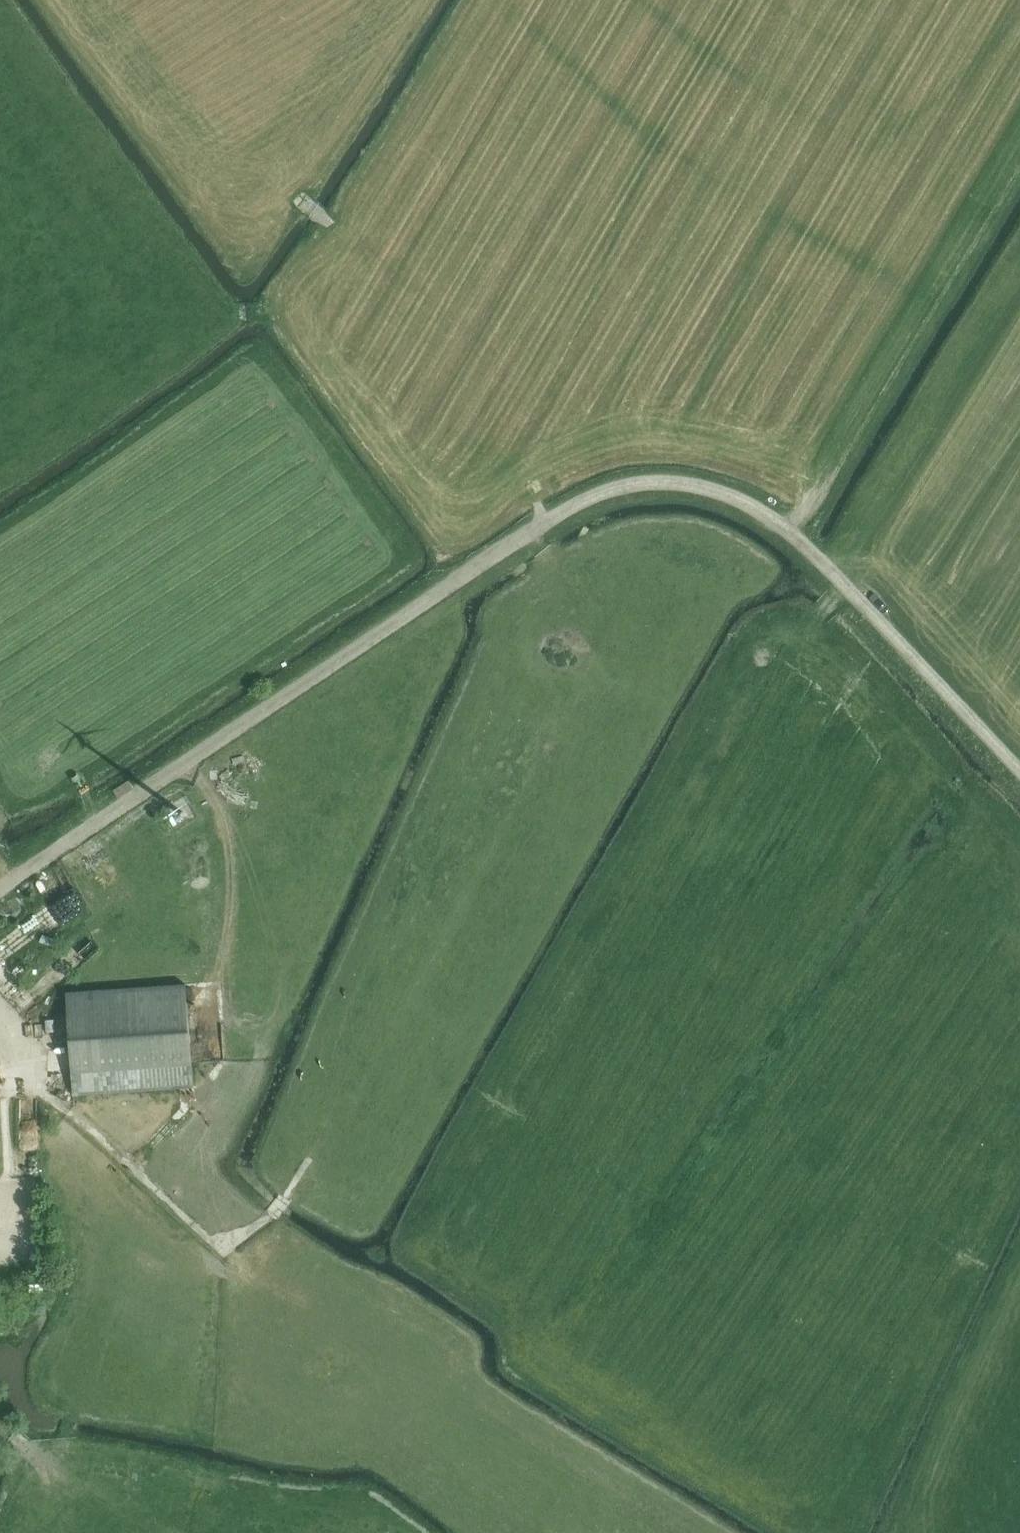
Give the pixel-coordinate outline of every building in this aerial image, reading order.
[(72,1072),(193,1064),(185,983),(65,992),(72,1072)]
